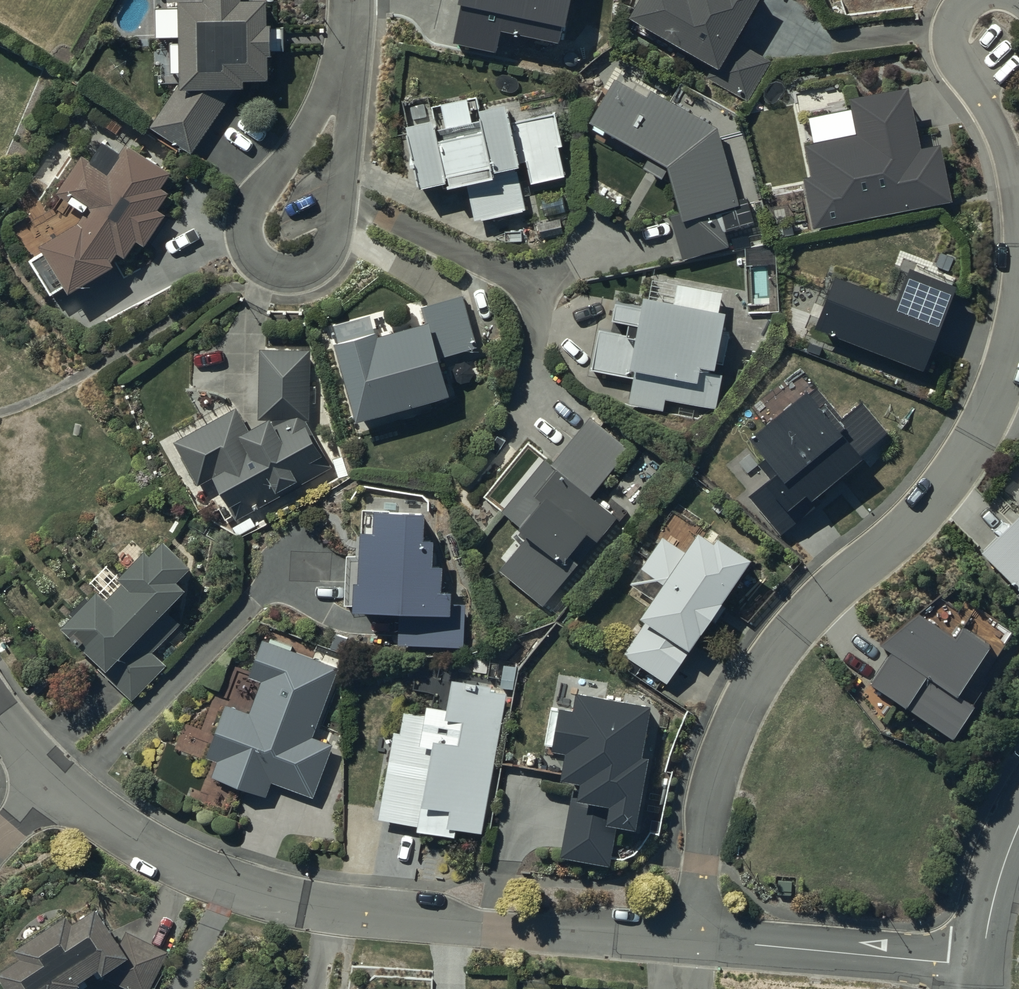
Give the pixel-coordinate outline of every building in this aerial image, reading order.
[(181,66),(181,78),(150,121),(190,150),(243,77),(245,77),(244,71),(269,70),(268,47),(284,47),(283,23),(272,23),(272,14),(267,14),(267,1),(272,1),(272,0),(155,0),(156,31),(170,31),(170,67),(181,66)] [(452,47),(499,57),(504,35),(561,48),(572,0),(463,0),(452,47)] [(633,16),(714,64),(706,78),(752,105),(776,65),(738,42),(763,0),(642,0),(633,16)] [(649,102),(618,84),(594,126),(672,171),(685,216),(675,219),(686,259),(730,246),(727,233),(755,225),(748,202),(739,205),(718,129),(654,93),(649,102)] [(799,150),(815,231),(953,204),(942,147),(924,151),(912,89),(853,101),(861,138),(799,150)] [(433,110),(407,115),(414,151),(411,152),(411,156),(415,155),(420,180),(448,174),(449,179),(467,175),(475,215),(526,205),(517,161),(527,159),(532,179),(565,172),(558,141),(563,140),(556,107),(511,117),(506,95),(480,100),(478,92),(431,102),(433,110)] [(148,145),(130,134),(124,144),(126,145),(112,166),(94,154),(96,152),(86,145),(61,181),(73,189),(69,194),(87,206),(82,213),(43,235),(47,244),(49,243),(72,283),(118,258),(115,253),(121,245),(128,250),(139,236),(144,240),(165,210),(157,205),(169,187),(160,181),(171,165),(146,148),(148,145)] [(900,286),(839,263),(818,320),(926,360),(958,273),(911,256),(900,286)] [(613,311),(629,314),(627,328),(598,323),(592,364),(633,371),(628,401),(663,407),(665,395),(716,403),(729,327),(722,326),(726,299),(644,285),(642,294),(616,290),(613,311)] [(483,355),(469,299),(426,310),(429,324),(384,336),(383,333),(378,334),(375,323),(340,331),(343,344),(341,344),(361,425),(450,403),(449,397),(453,396),(445,364),(483,355)] [(311,347),(261,345),(260,415),(248,421),(237,401),(177,436),(181,444),(178,445),(200,482),(214,473),(239,516),(333,461),(309,419),(311,347)] [(807,387),(748,437),(776,470),(746,495),(781,537),(817,507),(812,501),(865,456),(807,387)] [(630,443),(590,412),(552,459),(546,454),(504,506),(528,525),(498,563),(545,601),(616,513),(590,492),(630,443)] [(425,529),(426,502),(376,500),(375,521),(362,521),(361,569),(356,569),(355,598),(359,598),(359,604),(400,605),(399,641),(464,643),(465,600),(453,600),(453,581),(442,581),(443,556),(433,555),(434,530),(425,529)] [(715,530),(700,520),(684,544),(662,530),(631,578),(651,591),(641,606),(645,609),(621,646),(670,677),(697,635),(695,634),(708,612),(716,618),(727,602),(720,597),(753,547),(718,525),(715,530)] [(987,552),(1018,584),(1018,521),(987,552)] [(99,585),(62,621),(103,662),(99,666),(134,702),(169,668),(153,651),(180,624),(163,607),(186,584),(178,576),(191,563),(163,535),(149,550),(144,545),(118,572),(124,578),(108,594),(99,585)] [(871,678),(869,682),(953,733),(974,700),(955,688),(962,676),(964,678),(988,639),(962,623),(954,636),(917,613),(887,639),(903,647),(889,672),(882,668),(876,680),(871,678)] [(252,707),(226,698),(208,753),(218,757),(213,772),(267,791),(272,778),(315,793),(332,740),(312,733),(337,662),(262,637),(250,673),(262,677),(252,707)] [(401,727),(394,726),(379,814),(417,821),(417,823),(457,830),(458,823),(483,827),(507,688),(492,685),(493,680),(451,673),(448,694),(435,692),(434,701),(427,700),(425,711),(405,707),(401,727)] [(652,694),(577,681),(574,700),(562,698),(554,739),(567,742),(562,768),(581,772),(578,789),(572,788),(560,850),(611,859),(619,813),(637,816),(650,745),(643,744),(652,694)] [(99,960),(106,973),(138,988),(147,988),(167,944),(126,925),(121,936),(95,899),(74,914),(69,907),(19,942),(23,948),(1,963),(19,988),(62,988),(81,976),(80,974),(99,960)]
